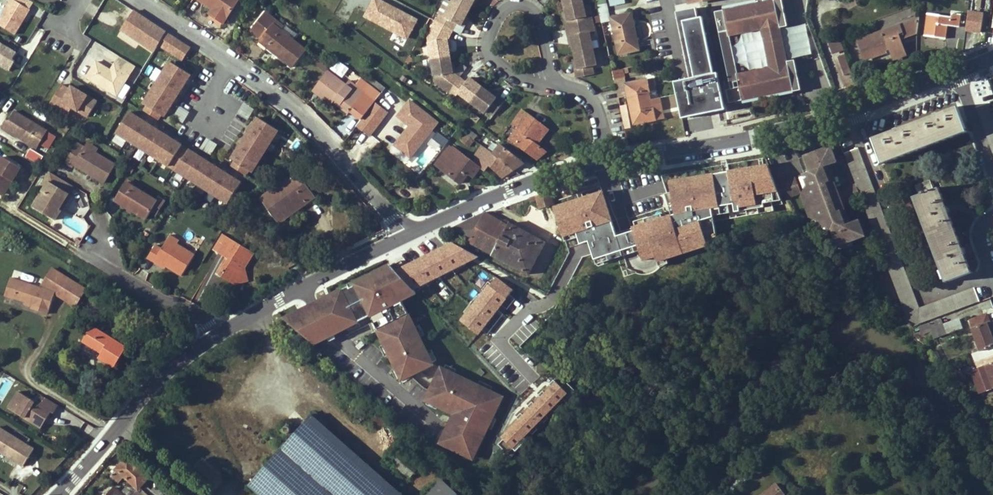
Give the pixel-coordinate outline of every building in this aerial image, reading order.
[(0,19),(0,25),(15,34),(30,9),(14,0),(11,0),(0,19)] [(212,9),(216,12),(215,14),(225,21),(239,0),(199,0),(212,9)] [(407,41),(418,19),(379,0),(372,0),(362,20),(407,41)] [(452,1),(470,11),(473,6),(476,0),(452,0),(452,1)] [(478,7),(489,11),(493,0),(480,0),(478,7)] [(584,0),(570,3),(572,11),(573,16),(570,21),(572,28),(595,23),(593,15),(588,16),(584,0)] [(692,15),(708,12),(707,5),(721,2),(720,0),(688,0),(692,15)] [(781,0),(769,0),(764,1),(764,0),(754,0),(755,2),(755,5),(723,11),(722,9),(714,10),(719,31),(727,29),(729,36),(761,30),(768,66),(736,72),(739,86),(730,87),(726,88),(729,102),(742,99),(741,95),(792,85),(792,89),(793,91),(801,90),(794,59),(788,60),(781,27),(787,26),(781,0)] [(470,11),(452,1),(451,3),(444,16),(439,14),(436,21),(454,31),(457,24),(462,26),(470,11)] [(447,1),(439,14),(444,16),(451,3),(447,1)] [(721,2),(707,5),(708,12),(714,10),(722,9),(721,2)] [(723,11),(755,5),(755,2),(722,9),(723,11)] [(601,22),(607,21),(603,5),(598,6),(601,22)] [(216,12),(212,9),(209,14),(223,24),(225,21),(215,14),(216,12)] [(158,46),(165,33),(132,11),(120,31),(154,53),(158,46)] [(966,30),(973,31),(976,13),(968,12),(966,30)] [(281,31),(283,28),(265,13),(251,31),(262,40),(260,42),(292,68),(306,51),(281,31)] [(959,28),(961,14),(952,13),(951,17),(928,14),(925,36),(946,40),(948,26),(959,28)] [(976,13),(973,31),(982,32),(984,14),(976,13)] [(615,37),(635,33),(631,14),(612,18),(615,37)] [(905,55),(901,40),(917,33),(919,18),(858,41),(865,60),(886,53),(885,50),(890,48),(894,59),(905,55)] [(454,31),(436,21),(427,35),(432,59),(449,57),(447,43),(454,31)] [(719,95),(718,88),(705,33),(703,22),(685,26),(701,104),(721,100),(719,95)] [(578,40),(579,45),(581,52),(597,49),(593,32),(597,31),(595,23),(572,28),(574,38),(578,40)] [(720,38),(729,36),(727,29),(719,31),(720,38)] [(724,87),(712,32),(705,33),(718,88),(722,87),(724,87)] [(189,49),(165,33),(158,46),(181,62),(189,49)] [(619,54),(638,50),(635,33),(615,37),(619,54)] [(12,68),(17,60),(14,58),(18,51),(0,40),(0,61),(12,68)] [(597,49),(581,52),(583,60),(584,65),(581,67),(584,77),(600,74),(599,66),(601,65),(597,49)] [(836,57),(844,76),(852,72),(843,53),(836,57)] [(95,61),(86,78),(117,95),(135,66),(119,56),(111,70),(95,61)] [(313,61),(317,65),(321,60),(317,56),(313,61)] [(432,59),(436,82),(449,93),(459,79),(452,74),(449,57),(432,59)] [(188,72),(167,58),(140,100),(143,102),(140,107),(154,117),(157,111),(161,114),(188,72)] [(610,63),(612,72),(623,70),(621,61),(610,63)] [(619,79),(624,78),(623,70),(612,72),(616,90),(616,92),(621,91),(619,79)] [(739,86),(736,72),(728,74),(730,87),(739,86)] [(346,85),(333,76),(319,95),(332,105),(333,103),(335,101),(350,112),(364,93),(355,86),(352,90),(346,85)] [(459,79),(449,93),(454,97),(458,93),(472,104),(483,89),(468,79),(465,84),(459,79)] [(630,105),(650,101),(648,92),(654,91),(651,80),(626,85),(630,105)] [(349,81),(346,85),(352,90),(355,86),(349,81)] [(63,82),(50,103),(70,115),(75,107),(91,116),(100,100),(79,88),(77,91),(63,82)] [(792,85),(741,95),(742,99),(792,89),(792,85)] [(493,97),(488,93),(483,89),(472,104),(484,112),(487,109),(494,114),(504,100),(497,96),(493,97)] [(406,166),(439,122),(409,99),(395,117),(407,126),(387,152),(406,166)] [(650,101),(630,105),(634,126),(663,119),(659,99),(650,101)] [(348,114),(350,112),(335,101),(333,103),(348,114)] [(990,102),(976,108),(992,154),(992,110),(990,102)] [(237,114),(247,120),(254,109),(243,103),(237,114)] [(369,110),(382,120),(387,113),(374,103),(369,110)] [(177,106),(172,119),(185,123),(189,110),(177,106)] [(967,132),(957,107),(872,140),(882,164),(967,132)] [(9,108),(4,118),(1,116),(0,118),(0,126),(32,145),(43,128),(9,108)] [(536,160),(547,152),(537,144),(549,129),(523,109),(511,124),(517,128),(520,130),(519,132),(521,134),(514,142),(536,160)] [(183,144),(131,110),(117,131),(169,165),(183,144)] [(370,137),(382,120),(369,110),(356,126),(370,137)] [(621,116),(626,140),(631,139),(630,130),(631,129),(628,114),(621,116)] [(278,129),(256,115),(230,157),(233,159),(230,164),(244,173),(248,169),(251,171),(278,129)] [(519,132),(520,130),(517,128),(509,139),(514,142),(521,134),(519,132)] [(469,129),(466,133),(475,140),(478,135),(469,129)] [(435,131),(408,166),(420,175),(447,140),(435,131)] [(461,141),(469,147),(474,140),(466,134),(461,141)] [(98,149),(87,142),(85,146),(96,153),(98,149)] [(85,146),(84,148),(77,143),(65,162),(73,167),(74,165),(76,161),(92,171),(90,174),(104,183),(116,165),(96,153),(85,146)] [(487,150),(514,170),(525,163),(501,145),(500,146),(492,143),(487,150)] [(242,182),(186,146),(172,167),(228,203),(242,182)] [(487,150),(483,147),(474,158),(476,159),(473,163),(480,169),(485,172),(489,166),(502,178),(514,170),(487,150)] [(38,165),(43,157),(30,149),(25,157),(38,165)] [(858,149),(844,154),(857,187),(862,200),(910,327),(979,301),(974,288),(919,308),(858,149)] [(862,200),(857,187),(839,194),(835,183),(830,185),(825,171),(837,166),(831,151),(805,161),(811,176),(805,178),(811,193),(808,194),(819,224),(822,223),(828,237),(834,235),(839,249),(866,238),(860,222),(847,227),(841,213),(845,211),(843,206),(862,200)] [(469,174),(474,178),(480,169),(473,163),(459,152),(444,172),(461,184),(469,174)] [(22,168),(4,157),(0,162),(0,195),(1,195),(10,179),(13,181),(22,168)] [(74,165),(90,174),(92,171),(76,161),(74,165)] [(553,207),(564,238),(576,234),(580,245),(588,242),(590,248),(594,259),(629,249),(637,246),(643,262),(655,258),(657,263),(708,246),(718,242),(713,216),(765,207),(764,204),(781,200),(777,189),(767,164),(669,181),(675,215),(671,216),(671,215),(632,227),(633,231),(624,234),(617,236),(603,191),(553,207)] [(34,207),(56,220),(62,210),(60,209),(63,205),(59,202),(66,192),(69,194),(74,186),(50,172),(46,180),(42,178),(36,189),(42,193),(34,207)] [(261,199),(274,216),(303,196),(307,202),(315,197),(298,173),(261,199)] [(3,197),(13,181),(10,179),(1,195),(3,197)] [(914,186),(918,196),(914,197),(946,282),(971,272),(963,251),(947,208),(939,188),(934,190),(930,180),(914,186)] [(157,201),(156,201),(126,182),(115,200),(129,208),(131,205),(136,208),(134,211),(146,219),(151,212),(157,201)] [(795,182),(777,189),(781,200),(783,204),(801,197),(795,182)] [(60,209),(62,210),(71,195),(69,194),(66,192),(59,202),(63,205),(60,209)] [(550,193),(537,197),(538,201),(540,209),(553,206),(550,193)] [(179,194),(175,201),(182,205),(186,198),(179,194)] [(279,223),(307,202),(303,196),(274,216),(279,223)] [(165,201),(159,198),(156,201),(157,201),(151,212),(157,215),(165,201)] [(504,221),(502,224),(484,214),(448,231),(492,254),(493,256),(528,274),(545,243),(504,221)] [(179,240),(170,235),(162,248),(156,245),(147,258),(161,266),(163,263),(167,266),(182,276),(195,255),(177,244),(179,240)] [(235,286),(242,284),(239,276),(244,268),(253,254),(229,238),(219,254),(229,261),(220,276),(235,286)] [(451,242),(395,269),(414,289),(479,257),(451,242)] [(301,265),(291,269),(294,275),(304,270),(301,265)] [(371,315),(404,377),(434,362),(402,299),(416,291),(414,289),(395,269),(393,267),(284,318),(311,342),(371,315)] [(40,288),(19,281),(13,299),(26,303),(33,305),(31,308),(31,309),(47,315),(54,294),(76,307),(86,290),(52,268),(40,288)] [(248,282),(244,268),(239,276),(242,284),(248,282)] [(495,277),(460,321),(479,336),(514,291),(495,277)] [(5,296),(13,299),(19,281),(11,278),(5,296)] [(979,350),(972,352),(975,360),(976,360),(992,354),(992,333),(991,333),(987,321),(988,321),(986,313),(968,320),(979,350)] [(946,334),(940,319),(929,323),(933,332),(936,331),(938,336),(946,334)] [(102,353),(99,358),(115,367),(127,348),(92,326),(83,341),(102,353)] [(976,360),(986,390),(992,388),(992,354),(976,360)] [(491,421),(502,396),(441,367),(426,398),(451,410),(453,407),(460,411),(454,423),(451,422),(441,442),(468,455),(470,452),(475,454),(488,426),(485,425),(487,419),(491,421)] [(963,378),(960,369),(954,372),(957,380),(963,378)] [(2,403),(14,379),(0,371),(0,402),(2,403)] [(556,382),(501,437),(513,449),(568,394),(556,382)] [(311,407),(316,403),(302,389),(298,394),(311,407)] [(59,407),(42,396),(37,404),(19,393),(9,409),(38,427),(41,421),(46,423),(52,413),(54,415),(59,407)] [(312,414),(248,486),(259,494),(403,494),(312,414)] [(282,431),(288,436),(294,430),(288,424),(282,431)] [(2,452),(4,449),(9,453),(8,455),(25,466),(35,449),(0,427),(0,451),(2,452)] [(128,458),(117,470),(139,490),(149,478),(142,472),(143,470),(136,463),(135,465),(128,458)] [(441,480),(428,494),(458,494),(441,480)] [(762,494),(783,494),(785,494),(777,484),(762,494)] [(106,494),(122,494),(113,487),(106,494)]
